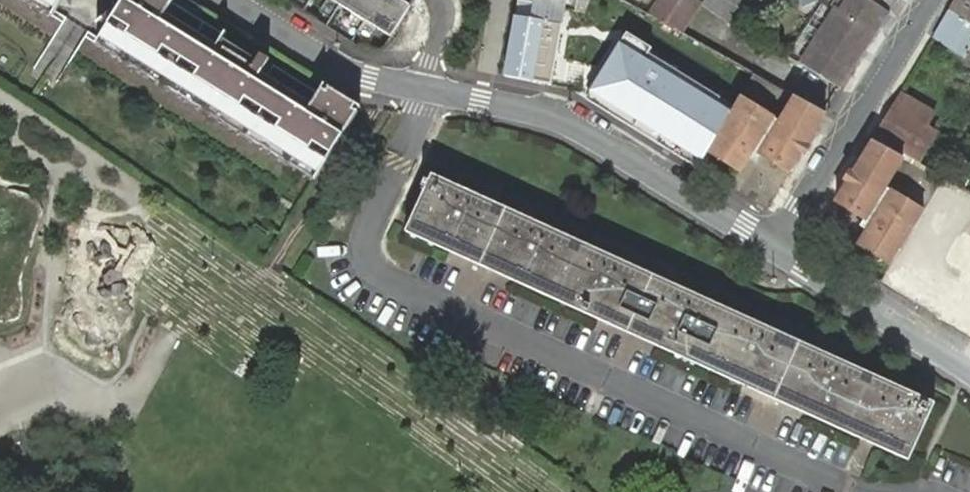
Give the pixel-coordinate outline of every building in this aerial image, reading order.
[(63,21),(76,0),(29,0),(63,21)] [(107,49),(316,181),(360,109),(324,87),(319,96),(277,70),(279,67),(270,62),(268,65),(233,44),(235,40),(183,8),(188,0),(138,0),(107,49)] [(410,6),(400,0),(329,0),(390,38),(410,6)] [(495,74),(556,87),(570,0),(508,0),(495,74)] [(649,14),(659,19),(682,32),(701,0),(658,0),(649,14)] [(701,9),(735,28),(752,0),(706,0),(701,9)] [(841,87),(890,12),(871,0),(835,0),(831,5),(836,8),(800,64),(841,87)] [(890,12),(897,0),(871,0),(890,12)] [(934,38),(964,57),(968,50),(969,47),(969,0),(957,0),(934,38)] [(36,72),(53,83),(85,29),(67,19),(36,72)] [(718,107),(610,40),(578,92),(686,158),(694,144),(738,171),(750,152),(789,176),(828,112),(782,84),(766,110),(730,88),(718,107)] [(891,109),(874,140),(898,153),(916,163),(917,164),(934,133),(926,128),(934,113),(910,99),(906,97),(900,94),(891,109)] [(901,163),(868,143),(830,206),(862,226),(901,163)] [(426,189),(406,232),(420,239),(908,460),(934,403),(432,175),(429,182),(425,179),(422,187),(426,189)] [(922,214),(887,193),(853,249),(887,270),(922,214)] [(899,295),(969,336),(969,284),(921,256),(899,295)]
